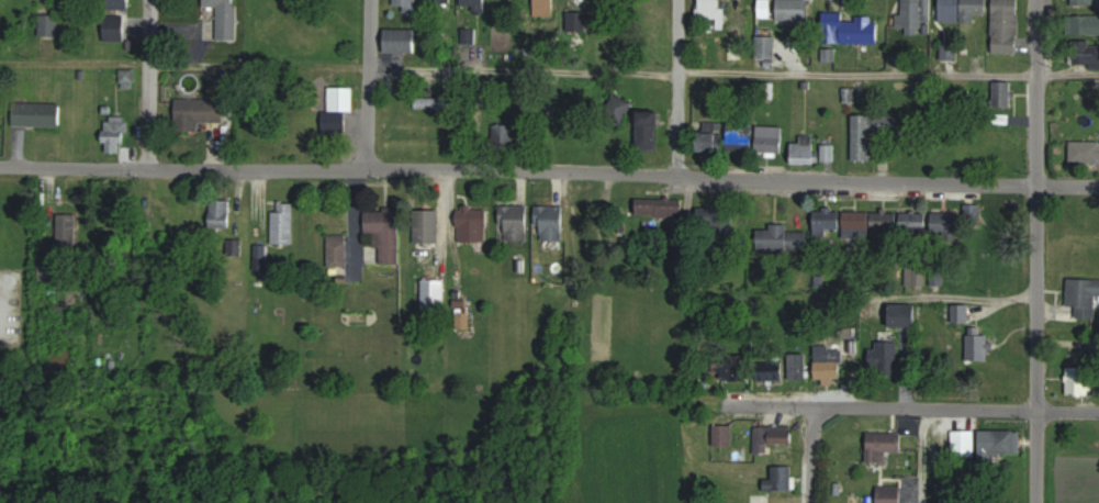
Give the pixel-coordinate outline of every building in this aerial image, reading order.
[(219,41),(238,41),(238,0),(205,0),(205,7),(218,7),(219,41)] [(395,6),(405,6),(405,11),(417,11),(417,0),(395,0),(395,6)] [(486,0),(462,0),(462,9),(486,9),(486,0)] [(700,21),(726,21),(726,0),(700,0),(700,21)] [(761,18),(772,18),(772,0),(761,0),(761,18)] [(807,0),(777,0),(777,19),(807,19),(807,0)] [(901,33),(927,33),(927,0),(901,0),(901,33)] [(976,22),(976,14),(987,14),(987,0),(941,0),(940,22),(976,22)] [(993,54),(1019,54),(1019,0),(993,0),(993,54)] [(878,43),(878,13),(823,13),(823,43),(878,43)] [(58,35),(58,15),(41,15),(41,35),(58,35)] [(1098,35),(1098,15),(1073,15),(1073,35),(1098,35)] [(105,41),(127,41),(127,16),(105,16),(105,41)] [(417,29),(385,29),(385,54),(417,54),(417,29)] [(1073,68),(1098,68),(1098,42),(1073,42),(1073,68)] [(775,58),(775,43),(761,43),(761,58),(775,58)] [(941,59),(958,59),(958,46),(941,46),(941,59)] [(995,108),(1013,108),(1013,81),(995,81),(995,108)] [(354,113),(354,85),(329,85),(330,115),(322,115),(322,134),(348,134),(348,113),(354,113)] [(453,109),(453,96),(416,96),(416,109),(453,109)] [(177,131),(203,131),(203,123),(225,123),(225,99),(177,99),(177,131)] [(60,128),(60,103),(13,103),(13,128),(60,128)] [(659,113),(640,113),(640,152),(659,152),(659,113)] [(854,162),(874,162),(874,115),(854,115),(854,162)] [(128,121),(106,120),(104,153),(126,154),(128,121)] [(705,153),(725,153),(725,122),(705,122),(705,153)] [(754,152),(754,122),(729,122),(729,152),(754,152)] [(494,146),(516,146),(516,123),(494,123),(494,146)] [(758,127),(758,153),(784,153),(784,127),(758,127)] [(1098,162),(1098,137),(1070,137),(1070,162),(1098,162)] [(793,161),(816,161),(816,138),(793,138),(793,161)] [(835,162),(835,145),(822,145),(822,162),(835,162)] [(637,217),(661,217),(661,199),(637,199),(637,217)] [(231,233),(231,201),(211,201),(211,233),(231,233)] [(965,204),(965,233),(982,233),(982,204),(965,204)] [(502,206),(502,242),(529,242),(529,206),(502,206)] [(564,206),(538,206),(538,242),(564,242),(564,206)] [(489,244),(489,209),(458,209),(458,244),(489,244)] [(816,209),(816,237),(843,237),(843,209),(816,209)] [(294,211),(272,211),(272,245),(294,245),(294,211)] [(439,244),(439,211),(417,211),(417,244),(439,244)] [(845,236),(897,236),(897,211),(845,211),(845,236)] [(401,266),(401,212),(366,212),(366,247),(381,247),(381,266),(401,266)] [(929,212),(902,212),(902,234),(929,234),(929,212)] [(934,212),(934,234),(959,234),(959,212),(934,212)] [(78,215),(59,215),(59,243),(78,243),(78,215)] [(699,217),(701,235),(718,233),(716,215),(699,217)] [(807,227),(759,227),(759,253),(807,253),(807,227)] [(329,268),(347,268),(347,236),(329,236),(329,268)] [(926,268),(907,268),(907,284),(926,284),(926,268)] [(1069,315),(1098,316),(1098,280),(1069,279),(1069,315)] [(423,311),(445,311),(446,282),(423,282),(423,311)] [(918,305),(890,305),(890,328),(918,328),(918,305)] [(967,307),(952,307),(952,323),(967,323),(967,307)] [(990,362),(990,335),(980,335),(980,328),(968,328),(968,362),(990,362)] [(897,342),(872,342),(872,372),(897,372),(897,342)] [(816,347),(816,381),(844,381),(844,347),(816,347)] [(789,355),(789,382),(807,382),(807,355),(789,355)] [(750,356),(722,356),(722,381),(750,381),(750,356)] [(758,382),(784,382),(784,362),(758,362),(758,382)] [(1069,395),(1093,395),(1093,366),(1069,366),(1069,395)] [(715,444),(732,444),(732,426),(715,426),(715,444)] [(770,443),(794,443),(794,426),(756,426),(756,454),(770,454),(770,443)] [(975,431),(940,431),(940,459),(975,459),(975,431)] [(1020,457),(1020,431),(981,431),(981,457),(1020,457)] [(868,462),(889,462),(889,451),(903,451),(903,433),(869,433),(868,462)] [(765,478),(765,490),(795,490),(795,465),(772,465),(772,478),(765,478)] [(902,485),(879,485),(879,502),(902,502),(902,485)]
